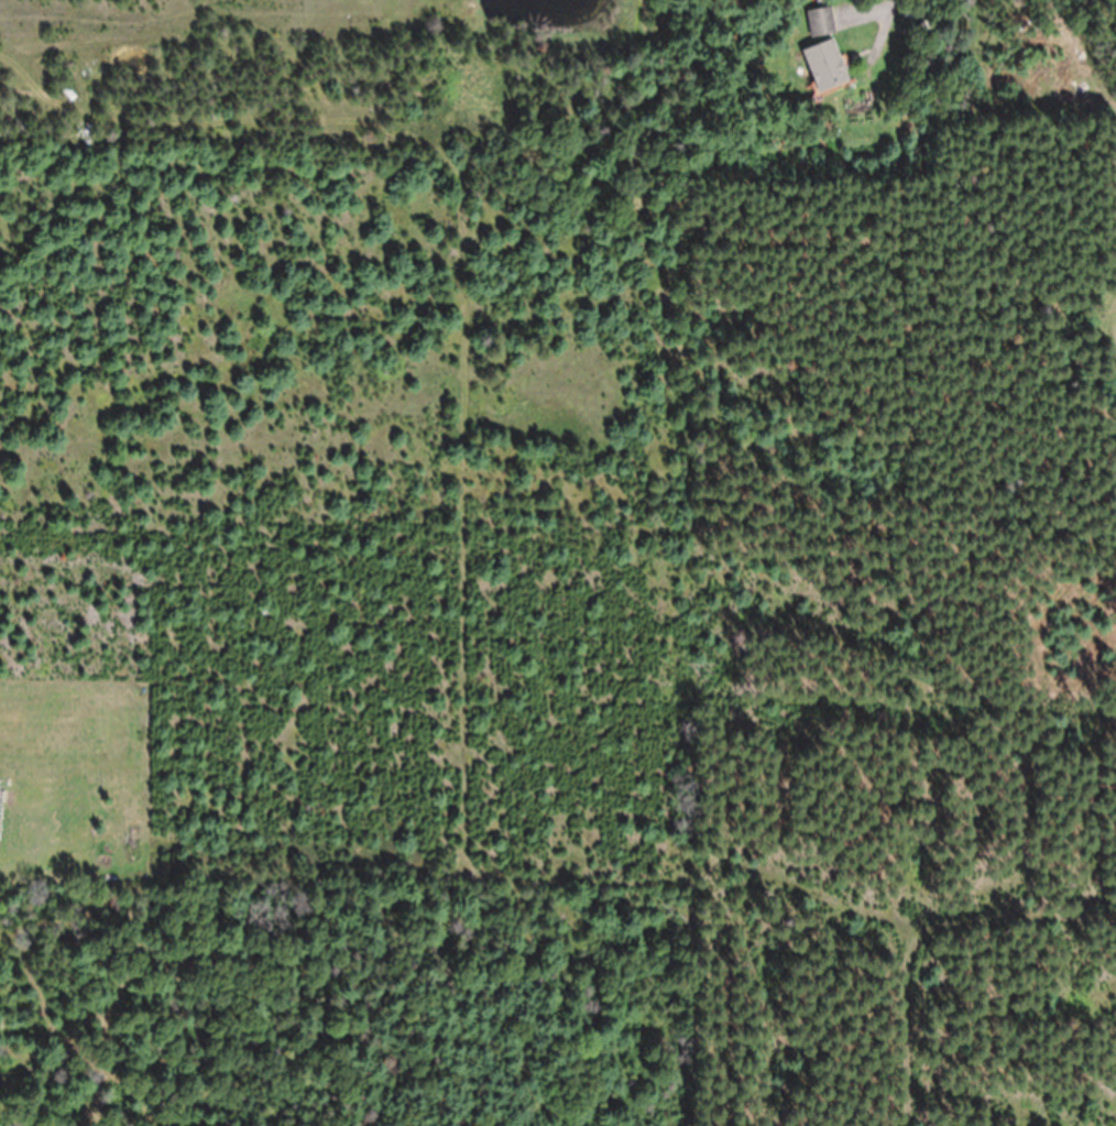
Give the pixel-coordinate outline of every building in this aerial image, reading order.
[(835,35),(830,9),(806,13),(810,39),(835,35)] [(817,96),(848,85),(833,40),(802,51),(817,96)]
